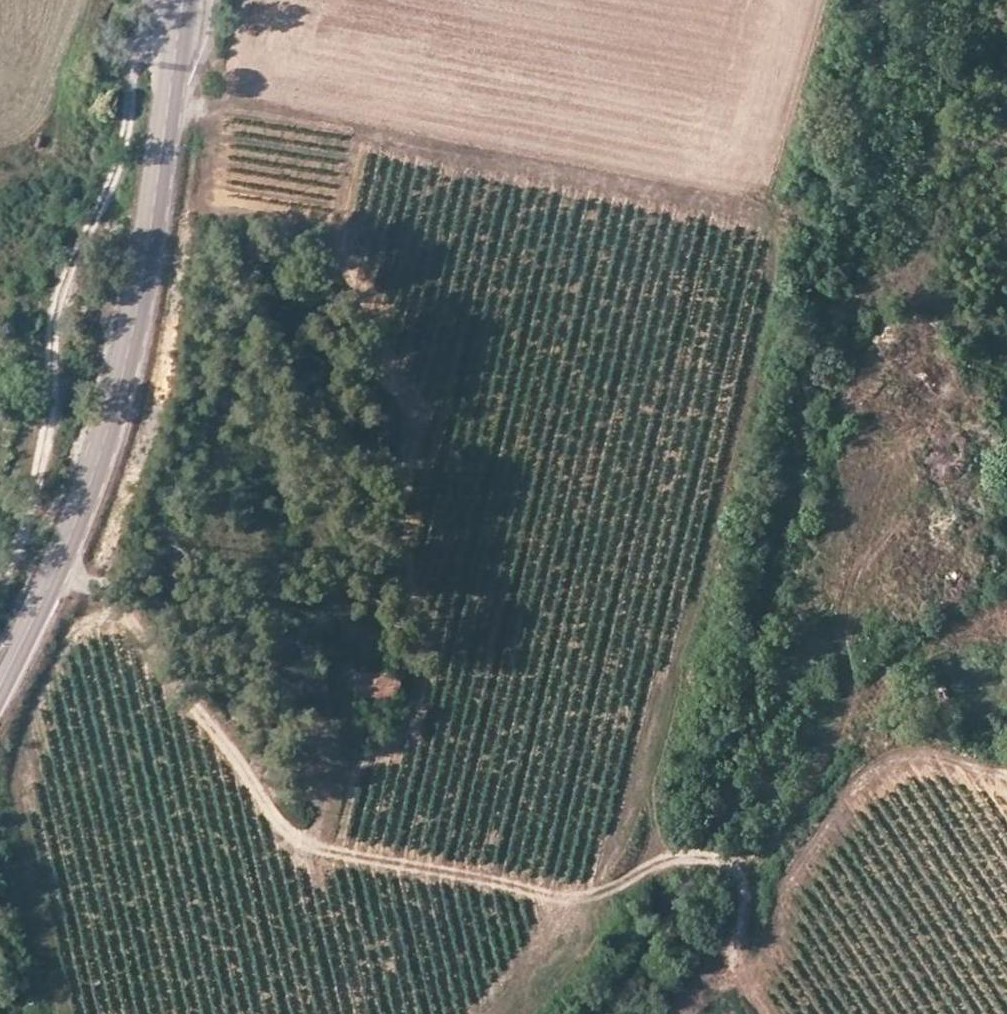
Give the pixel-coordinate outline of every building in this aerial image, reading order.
[(351,695),(397,697),(399,671),(352,669),(351,695)]
